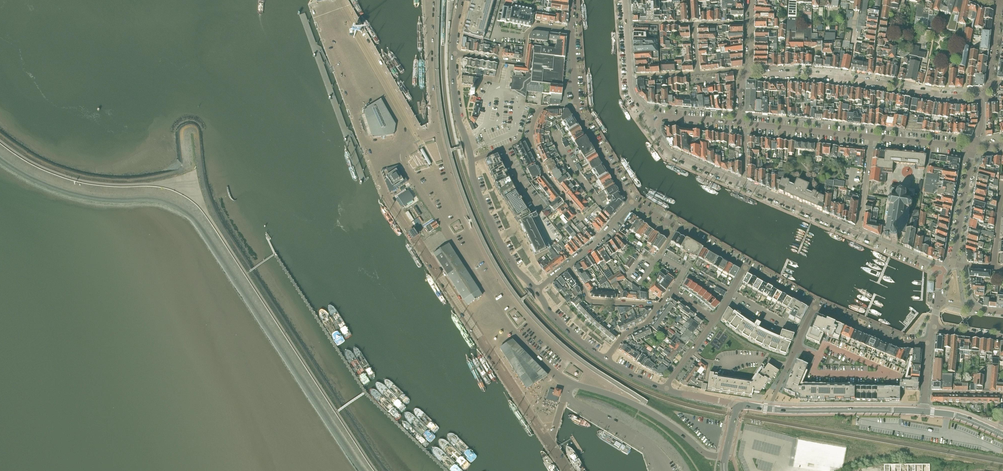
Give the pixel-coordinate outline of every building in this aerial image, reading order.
[(472,2),(497,10),(500,0),(473,0),(472,2)] [(547,8),(550,8),(552,9),(560,11),(562,11),(569,11),(568,3),(552,1),(549,0),(547,8)] [(647,21),(646,5),(643,5),(640,5),(640,0),(632,0),(632,6),(633,14),(640,13),(641,21),(647,21)] [(646,0),(646,5),(647,21),(654,21),(661,21),(660,2),(660,0),(646,0)] [(661,21),(667,21),(667,12),(668,12),(674,12),(674,11),(673,0),(660,0),(660,2),(661,21)] [(693,20),(698,20),(698,13),(698,7),(699,7),(699,0),(691,0),(693,20)] [(721,2),(717,3),(717,5),(714,5),(714,10),(722,10),(724,10),(725,10),(727,10),(727,0),(720,0),(721,2)] [(727,10),(731,10),(744,10),(744,4),(744,0),(727,0),(727,10)] [(789,2),(788,9),(788,18),(788,25),(787,32),(796,32),(796,27),(796,22),(797,19),(797,18),(797,3),(797,0),(789,0),(789,2)] [(812,0),(797,0),(797,3),(805,3),(805,12),(809,12),(812,12),(812,0)] [(861,29),(864,30),(865,28),(865,27),(866,21),(866,16),(867,10),(868,0),(869,0),(861,0),(860,12),(859,12),(856,32),(861,32),(861,29)] [(880,26),(887,27),(888,23),(888,20),(889,20),(890,11),(892,0),(884,0),(880,26)] [(890,11),(896,12),(896,9),(898,9),(898,5),(899,5),(900,0),(892,0),(890,11)] [(917,5),(914,28),(926,30),(927,28),(928,19),(922,18),(922,15),(923,15),(923,13),(924,13),(924,8),(926,0),(918,0),(917,5)] [(926,3),(925,8),(924,8),(924,13),(923,13),(923,15),(922,15),(922,18),(928,19),(929,14),(930,11),(932,4),(933,0),(926,0),(926,3)] [(943,0),(936,0),(935,4),(933,11),(934,11),(933,12),(930,11),(929,14),(928,19),(927,28),(936,30),(939,12),(940,12),(941,6),(943,0)] [(943,0),(946,1),(945,5),(944,5),(941,6),(940,12),(951,15),(956,0),(943,0)] [(962,0),(956,0),(951,15),(949,22),(950,22),(948,29),(956,31),(962,0)] [(959,64),(959,66),(958,70),(958,71),(959,71),(959,73),(964,74),(964,72),(965,68),(966,64),(970,45),(972,35),(975,24),(978,7),(963,1),(959,24),(964,25),(964,27),(963,27),(960,47),(962,47),(960,63),(959,64)] [(469,14),(467,19),(493,26),(497,10),(472,2),(471,7),(469,7),(468,10),(470,10),(470,11),(468,10),(467,13),(469,14)] [(511,10),(508,10),(500,8),(497,21),(531,27),(534,14),(532,14),(533,10),(511,6),(511,10)] [(543,9),(544,7),(542,6),(539,6),(539,13),(538,13),(536,12),(535,19),(542,20),(543,14),(543,9)] [(979,7),(975,27),(982,28),(983,25),(986,9),(979,7)] [(878,13),(878,10),(876,9),(876,10),(873,9),(872,11),(870,11),(867,10),(866,16),(877,17),(877,13),(878,13)] [(986,9),(983,25),(983,31),(991,32),(992,20),(993,11),(986,9)] [(727,21),(732,21),(732,16),(744,16),(744,11),(731,10),(727,10),(727,21)] [(668,13),(668,12),(667,12),(667,21),(675,21),(675,18),(674,13),(668,13)] [(769,19),(756,19),(755,27),(767,27),(767,22),(772,22),(774,22),(774,27),(779,27),(779,21),(779,19),(775,19),(769,18),(769,19)] [(463,29),(464,30),(463,35),(483,40),(483,39),(489,40),(493,26),(467,19),(466,24),(465,23),(464,26),(465,26),(465,27),(464,26),(463,29)] [(876,22),(866,21),(865,27),(867,28),(877,29),(877,27),(875,27),(876,22)] [(879,33),(887,34),(887,31),(888,32),(889,30),(890,28),(891,28),(892,24),(888,23),(887,27),(880,26),(879,30),(879,33)] [(634,32),(643,32),(643,26),(638,26),(638,24),(633,24),(634,32)] [(728,26),(726,26),(722,26),(722,30),(718,31),(718,26),(715,26),(710,27),(710,32),(716,32),(716,31),(718,31),(718,33),(726,33),(743,32),(744,26),(742,26),(741,25),(740,25),(740,26),(735,26),(734,25),(733,25),(733,26),(729,26),(728,26)] [(833,30),(830,30),(830,26),(825,26),(824,40),(823,40),(823,43),(833,42),(833,41),(835,41),(836,33),(836,30),(833,30)] [(787,36),(786,47),(786,48),(788,48),(792,48),(795,49),(795,54),(794,65),(800,65),(801,48),(804,48),(804,45),(812,48),(812,42),(812,28),(796,27),(796,32),(787,32),(787,36)] [(989,51),(991,32),(983,31),(982,31),(979,50),(989,51)] [(555,46),(555,49),(559,49),(559,47),(562,47),(562,45),(566,45),(566,42),(567,35),(550,33),(549,40),(557,41),(556,46),(555,46)] [(875,45),(876,35),(864,33),(863,37),(866,37),(866,39),(870,40),(870,44),(875,45)] [(889,42),(889,43),(891,43),(891,40),(889,39),(889,34),(887,34),(879,33),(879,34),(879,38),(884,39),(884,40),(884,42),(889,42)] [(473,52),(474,40),(469,38),(462,37),(461,50),(473,52)] [(661,46),(664,46),(665,49),(670,48),(670,41),(667,41),(667,38),(661,38),(661,46)] [(658,40),(633,39),(634,52),(652,52),(652,58),(659,58),(658,40)] [(743,45),(743,39),(731,40),(731,44),(729,44),(729,42),(719,44),(719,48),(720,48),(743,45)] [(889,43),(889,42),(884,42),(884,40),(879,39),(878,46),(880,47),(886,47),(886,44),(889,44),(889,43)] [(832,63),(832,68),(838,69),(839,56),(840,49),(842,42),(835,41),(833,41),(833,42),(832,54),(826,54),(826,57),(826,60),(824,60),(824,67),(826,67),(831,68),(832,63)] [(841,51),(839,69),(849,70),(852,52),(849,51),(850,42),(844,41),(843,41),(842,50),(845,51),(845,52),(841,51)] [(833,42),(823,43),(822,43),(822,46),(822,54),(824,54),(824,57),(826,57),(826,54),(832,54),(833,42)] [(870,56),(874,57),(874,51),(875,45),(868,44),(862,43),(861,46),(861,50),(867,51),(866,56),(870,56)] [(494,48),(492,47),(491,54),(497,55),(498,47),(500,47),(500,45),(495,45),(495,48),(493,48),(494,48)] [(566,46),(566,45),(562,45),(562,47),(559,47),(559,49),(555,49),(541,47),(534,46),(533,52),(532,73),(530,73),(526,72),(525,73),(525,77),(523,77),(519,77),(515,76),(513,76),(512,76),(511,90),(514,90),(525,98),(526,91),(542,93),(543,84),(562,86),(565,58),(566,49),(565,49),(566,46)] [(731,52),(743,51),(743,45),(720,48),(721,53),(728,52),(728,51),(731,51),(731,52)] [(889,57),(893,58),(892,63),(892,66),(890,77),(896,78),(899,59),(901,57),(900,57),(896,56),(897,46),(890,45),(890,48),(886,47),(880,47),(878,46),(878,51),(883,52),(883,53),(889,54),(889,56),(889,57)] [(904,59),(909,60),(908,65),(904,80),(916,83),(921,58),(924,59),(926,53),(919,51),(920,47),(911,45),(910,53),(901,51),(900,57),(903,58),(904,59)] [(971,47),(971,46),(971,50),(970,55),(969,61),(976,62),(977,62),(977,57),(978,55),(979,52),(978,52),(979,50),(979,48),(971,47)] [(977,75),(985,76),(987,67),(986,67),(988,57),(989,51),(979,50),(978,52),(979,52),(978,55),(979,56),(978,62),(978,63),(977,75)] [(877,57),(877,58),(877,63),(882,63),(883,57),(889,57),(889,56),(889,54),(883,53),(883,52),(878,51),(877,57)] [(717,61),(719,60),(743,58),(743,52),(730,53),(717,54),(717,61)] [(785,65),(791,65),(794,65),(795,54),(791,54),(785,53),(785,65)] [(771,66),(777,66),(777,54),(772,54),(772,55),(769,55),(769,58),(771,58),(771,60),(768,60),(755,60),(754,67),(760,67),(760,66),(771,66)] [(815,57),(814,67),(823,67),(824,67),(824,60),(820,60),(821,54),(818,54),(818,57),(815,57)] [(719,60),(717,61),(713,61),(713,63),(707,63),(706,55),(700,56),(701,70),(719,69),(719,60)] [(659,58),(652,58),(652,59),(635,59),(636,66),(650,65),(656,65),(655,62),(659,61),(659,58)] [(743,58),(719,60),(719,69),(727,68),(727,64),(731,63),(732,67),(743,66),(743,58)] [(936,72),(937,66),(936,66),(937,61),(930,60),(928,71),(926,78),(927,78),(925,85),(932,86),(935,71),(936,72)] [(477,74),(482,75),(483,75),(486,62),(479,61),(477,74)] [(685,65),(682,65),(682,71),(693,70),(693,62),(690,62),(690,61),(688,61),(688,62),(685,62),(685,65)] [(939,86),(945,87),(949,62),(945,62),(944,67),(942,67),(937,66),(936,72),(935,71),(932,86),(939,87),(939,86)] [(497,64),(491,63),(490,70),(493,71),(493,74),(489,74),(489,76),(495,77),(497,64)] [(650,73),(650,65),(636,66),(636,73),(650,73)] [(901,69),(900,74),(899,79),(904,80),(907,70),(907,67),(905,67),(904,67),(903,70),(901,69)] [(975,68),(969,67),(967,87),(973,87),(974,79),(975,68)] [(959,73),(959,71),(958,71),(958,70),(951,69),(949,87),(955,87),(956,76),(959,76),(959,73)] [(916,83),(922,84),(925,71),(920,70),(920,72),(918,72),(916,83)] [(726,82),(735,81),(734,73),(716,75),(717,83),(720,83),(719,77),(726,77),(726,82)] [(482,75),(477,74),(475,74),(476,74),(476,77),(473,77),(472,85),(477,86),(480,78),(482,75)] [(986,76),(985,76),(977,75),(976,75),(975,79),(974,79),(973,87),(975,87),(983,87),(985,85),(986,76)] [(956,76),(955,87),(963,87),(964,76),(959,76),(956,76)] [(675,91),(675,92),(680,92),(679,84),(684,84),(684,78),(674,79),(675,84),(675,91)] [(637,87),(645,87),(645,85),(644,80),(644,79),(636,79),(637,87)] [(649,80),(646,80),(644,80),(645,85),(649,85),(649,87),(651,87),(651,86),(655,85),(655,84),(655,79),(649,80)] [(750,82),(747,82),(747,91),(756,90),(757,82),(754,82),(754,81),(750,80),(750,82)] [(728,92),(734,92),(734,83),(725,84),(726,91),(728,90),(728,92)] [(777,83),(769,83),(769,91),(778,91),(777,83)] [(786,90),(786,83),(777,83),(778,91),(778,92),(781,92),(781,96),(786,96),(786,90)] [(795,83),(788,83),(788,97),(793,98),(793,93),(796,93),(795,83)] [(543,84),(542,93),(547,94),(551,94),(561,95),(562,95),(563,86),(562,86),(543,84)] [(694,93),(695,93),(697,93),(699,108),(706,109),(703,87),(703,85),(693,86),(694,93)] [(711,109),(710,98),(709,93),(709,86),(703,87),(706,109),(711,109)] [(841,122),(846,122),(846,120),(847,120),(848,111),(849,106),(850,88),(845,87),(844,97),(844,99),(843,104),(842,113),(841,122)] [(863,95),(863,90),(856,89),(855,101),(854,105),(862,105),(863,95)] [(642,91),(639,94),(648,103),(649,103),(649,94),(645,91),(643,90),(642,91)] [(756,90),(747,91),(746,113),(755,113),(756,103),(756,90)] [(697,93),(695,93),(695,97),(692,97),(692,96),(692,94),(690,94),(691,98),(692,107),(699,108),(697,93)] [(896,102),(897,96),(890,94),(889,102),(889,105),(891,105),(891,101),(896,102)] [(902,105),(904,97),(898,96),(896,105),(896,108),(898,108),(897,113),(895,112),(894,117),(903,118),(904,113),(904,110),(903,110),(903,105),(902,105)] [(471,97),(470,103),(475,104),(474,104),(481,106),(481,103),(475,101),(476,98),(476,97),(473,97),(473,98),(471,97)] [(675,106),(684,107),(684,98),(683,98),(675,97),(675,106)] [(907,119),(911,99),(904,97),(903,105),(903,110),(904,110),(904,113),(903,118),(907,119)] [(684,98),(684,107),(692,107),(691,98),(684,98)] [(788,116),(795,116),(795,107),(792,107),(792,105),(791,105),(791,98),(788,98),(787,98),(787,107),(788,116)] [(912,114),(912,115),(916,116),(916,112),(917,113),(919,100),(912,99),(909,114),(912,114)] [(366,118),(373,138),(375,138),(393,135),(395,125),(381,100),(364,109),(366,118)] [(774,104),(774,100),(768,100),(768,106),(769,106),(768,114),(778,115),(778,105),(776,103),(774,104)] [(782,106),(782,103),(782,100),(778,101),(778,105),(778,115),(787,116),(786,106),(782,106)] [(927,102),(919,100),(917,113),(916,112),(916,116),(916,117),(923,119),(923,118),(924,115),(927,102)] [(931,116),(933,103),(927,102),(924,115),(929,115),(929,118),(930,118),(931,116)] [(804,110),(803,117),(810,118),(811,107),(806,107),(806,108),(805,108),(805,106),(804,106),(805,104),(802,103),(802,106),(802,110),(804,110)] [(944,105),(939,104),(937,117),(934,116),(933,121),(937,122),(942,122),(943,118),(944,105)] [(861,124),(868,124),(869,116),(870,111),(870,108),(866,108),(865,115),(862,115),(861,124)] [(571,116),(567,109),(563,109),(563,116),(561,119),(562,121),(571,116)] [(540,115),(548,119),(549,117),(552,119),(553,118),(554,117),(543,110),(543,111),(540,115)] [(893,127),(894,117),(895,112),(894,116),(888,115),(887,115),(886,126),(893,127)] [(858,113),(858,115),(857,113),(854,113),(854,114),(853,123),(861,124),(862,115),(862,113),(858,113)] [(909,114),(906,129),(921,130),(922,125),(923,119),(916,117),(916,116),(912,115),(912,114),(909,114)] [(547,120),(548,119),(540,115),(538,118),(538,119),(551,125),(552,123),(551,122),(547,120)] [(571,116),(562,121),(565,126),(575,120),(572,115),(571,116)] [(899,128),(905,129),(907,119),(903,118),(894,117),(893,127),(899,128)] [(928,131),(930,120),(930,119),(927,118),(923,118),(923,119),(922,125),(921,130),(928,131)] [(575,120),(565,126),(569,132),(578,126),(575,120)] [(974,129),(977,124),(971,124),(971,123),(969,123),(969,120),(966,120),(966,128),(967,128),(974,129)] [(578,126),(569,132),(572,137),(582,131),(578,126)] [(673,128),(673,137),(681,137),(681,135),(680,129),(673,128)] [(582,131),(572,137),(575,142),(585,136),(582,131)] [(681,135),(681,137),(682,151),(691,155),(691,146),(689,146),(688,136),(687,136),(681,135)] [(585,136),(575,142),(574,143),(579,150),(574,153),(576,155),(580,152),(585,160),(585,159),(595,153),(585,136)] [(674,148),(673,137),(671,137),(671,138),(666,139),(670,145),(671,146),(674,148)] [(682,151),(681,137),(673,137),(674,148),(682,151)] [(519,151),(527,147),(524,142),(516,146),(519,151)] [(539,152),(546,149),(545,147),(550,145),(549,143),(537,147),(539,152)] [(700,159),(700,143),(694,143),(694,146),(691,146),(691,155),(700,159)] [(831,151),(831,150),(830,159),(832,159),(833,157),(836,157),(835,159),(836,160),(836,159),(837,159),(837,158),(838,146),(832,145),(831,151)] [(529,153),(527,147),(519,151),(522,157),(529,153)] [(541,157),(548,153),(547,151),(552,149),(551,147),(546,149),(539,152),(541,157)] [(849,156),(854,157),(856,157),(857,148),(845,147),(844,154),(844,157),(847,157),(849,157),(849,156)] [(857,148),(856,157),(856,158),(864,159),(865,154),(866,149),(862,148),(857,148)] [(423,149),(421,150),(429,165),(431,164),(423,149)] [(925,169),(927,156),(881,151),(881,150),(874,149),(870,181),(871,181),(871,183),(877,184),(877,182),(878,182),(886,183),(887,173),(893,173),(894,163),(915,165),(915,169),(915,168),(925,169)] [(548,153),(541,157),(543,162),(551,158),(549,155),(555,152),(554,150),(550,152),(548,153)] [(756,154),(749,152),(749,157),(749,161),(747,161),(747,167),(748,167),(748,166),(752,166),(752,158),(756,158),(756,154)] [(532,158),(529,153),(522,157),(524,162),(532,158)] [(595,153),(585,159),(589,164),(598,158),(595,153)] [(505,174),(507,173),(498,154),(484,160),(491,174),(492,176),(497,188),(499,187),(500,189),(498,190),(501,194),(513,186),(509,178),(507,179),(505,174)] [(950,163),(960,164),(961,158),(948,155),(948,156),(947,159),(940,157),(940,161),(947,163),(947,162),(950,163)] [(992,163),(992,169),(994,169),(995,169),(999,169),(1001,157),(1001,156),(993,157),(992,163)] [(993,157),(987,158),(986,169),(986,170),(994,172),(995,169),(994,169),(992,169),(992,163),(993,157)] [(527,168),(535,164),(532,158),(524,162),(527,168)] [(598,158),(589,164),(592,169),(602,164),(598,158)] [(855,166),(858,167),(863,167),(864,159),(856,158),(855,166)] [(544,163),(547,167),(554,163),(555,163),(558,161),(557,159),(554,161),(552,159),(544,163)] [(558,161),(555,163),(554,163),(547,167),(550,172),(558,167),(556,165),(561,162),(560,160),(558,161)] [(530,174),(538,169),(535,164),(527,168),(530,174)] [(602,164),(592,169),(595,175),(605,169),(602,164)] [(398,166),(381,171),(390,193),(408,181),(398,166)] [(748,166),(748,167),(748,176),(748,179),(753,181),(753,173),(756,174),(756,169),(756,166),(752,166),(748,166)] [(948,171),(948,169),(943,168),(934,166),(933,168),(928,167),(927,173),(933,174),(937,175),(937,174),(938,175),(940,175),(948,177),(953,177),(957,178),(958,172),(956,172),(951,171),(948,171)] [(560,172),(564,170),(563,169),(560,171),(558,167),(550,172),(553,177),(560,172)] [(986,170),(986,169),(979,168),(978,174),(989,177),(989,178),(998,180),(999,169),(995,169),(994,172),(986,170)] [(542,175),(538,169),(530,174),(533,180),(542,175)] [(605,169),(595,175),(598,180),(608,174),(605,169)] [(779,169),(779,171),(779,190),(779,192),(785,195),(785,193),(791,196),(793,197),(800,200),(802,201),(818,207),(817,209),(823,211),(824,205),(825,197),(817,194),(817,193),(814,192),(813,192),(812,195),(807,193),(810,185),(798,179),(794,187),(789,185),(790,183),(790,182),(790,181),(787,180),(786,181),(783,180),(783,177),(785,178),(785,177),(786,177),(786,173),(785,173),(785,169),(779,169)] [(560,172),(553,177),(556,182),(563,177),(567,174),(566,172),(565,170),(564,170),(560,172)] [(567,174),(563,177),(556,182),(559,186),(567,180),(568,181),(571,178),(568,173),(567,174)] [(608,174),(598,180),(601,185),(611,179),(608,174)] [(954,198),(956,184),(944,182),(939,182),(940,178),(940,176),(927,174),(924,190),(924,193),(941,196),(941,195),(954,198)] [(998,189),(998,186),(998,180),(989,178),(989,177),(978,174),(976,187),(986,190),(987,187),(989,187),(993,188),(998,189)] [(956,184),(957,178),(953,177),(948,177),(940,175),(940,176),(940,178),(944,179),(944,178),(945,178),(944,182),(956,184)] [(537,187),(546,180),(542,176),(536,181),(535,180),(531,182),(532,184),(536,181),(538,184),(535,186),(537,187)] [(611,179),(601,185),(604,190),(614,184),(611,179)] [(542,190),(549,184),(546,180),(537,187),(538,189),(541,187),(542,190)] [(559,186),(563,190),(570,183),(568,181),(567,180),(559,186)] [(833,189),(833,186),(834,181),(827,180),(826,183),(826,186),(825,188),(826,189),(824,193),(825,193),(825,197),(824,205),(823,211),(826,212),(830,214),(831,202),(832,197),(833,189)] [(570,183),(563,190),(566,194),(570,190),(574,186),(571,183),(571,184),(570,183)] [(540,195),(542,197),(543,196),(546,194),(552,188),(549,184),(542,190),(544,192),(540,195)] [(612,217),(621,207),(625,203),(619,193),(620,193),(614,184),(604,190),(604,191),(608,198),(606,199),(608,202),(610,201),(611,202),(604,210),(602,211),(610,219),(612,217)] [(513,186),(501,194),(501,195),(502,194),(504,198),(503,199),(507,204),(508,203),(510,207),(509,208),(510,209),(511,208),(513,212),(512,213),(515,218),(517,217),(519,221),(518,222),(531,216),(532,216),(513,186)] [(835,186),(834,186),(833,186),(831,202),(832,202),(830,214),(837,217),(839,203),(834,203),(834,199),(835,199),(836,198),(838,189),(834,189),(835,186)] [(891,186),(890,192),(889,198),(888,202),(890,204),(886,225),(884,225),(883,231),(885,231),(886,231),(885,232),(886,232),(885,232),(884,232),(885,233),(885,235),(884,235),(884,236),(885,235),(886,237),(886,238),(887,238),(889,238),(889,239),(890,238),(889,238),(891,237),(891,239),(890,238),(890,239),(891,240),(897,241),(898,241),(899,241),(899,240),(898,240),(899,237),(900,237),(901,236),(901,235),(901,234),(905,234),(904,235),(905,235),(905,239),(903,239),(902,241),(902,244),(904,245),(904,246),(913,250),(918,219),(912,219),(911,225),(907,224),(910,208),(912,206),(913,202),(910,199),(911,196),(914,196),(915,190),(908,189),(908,190),(907,194),(907,192),(905,190),(904,189),(901,189),(898,190),(897,192),(897,190),(898,187),(891,186)] [(566,194),(570,199),(582,189),(580,187),(578,188),(578,187),(576,190),(576,191),(575,192),(573,190),(572,189),(566,194)] [(995,199),(997,200),(997,196),(997,193),(993,192),(987,191),(988,190),(987,190),(986,190),(976,187),(975,194),(986,197),(987,192),(988,192),(988,194),(995,196),(995,199)] [(545,201),(555,192),(552,188),(546,194),(548,196),(545,198),(543,196),(542,197),(545,201)] [(574,203),(580,198),(578,195),(580,194),(581,194),(583,192),(582,192),(584,191),(582,189),(570,199),(574,203)] [(849,194),(846,193),(846,195),(859,200),(859,195),(851,191),(849,194)] [(559,196),(555,192),(545,201),(547,204),(549,202),(548,201),(550,199),(552,202),(559,196)] [(996,206),(997,200),(995,199),(994,199),(991,198),(990,203),(984,201),(986,197),(975,194),(974,200),(996,206)] [(582,201),(580,198),(574,203),(578,207),(588,199),(589,198),(587,195),(584,198),(584,199),(582,201)] [(846,198),(845,205),(848,206),(847,212),(844,212),(843,220),(848,222),(852,199),(846,196),(846,198)] [(936,198),(935,201),(953,205),(954,198),(942,196),(941,200),(939,199),(940,198),(936,197),(936,198)] [(554,211),(564,202),(559,197),(550,206),(554,211)] [(843,220),(844,212),(845,205),(846,198),(843,198),(842,204),(839,203),(837,217),(843,220)] [(588,199),(578,207),(581,212),(583,213),(589,208),(587,207),(585,204),(587,202),(588,203),(590,201),(588,199)] [(852,199),(848,222),(855,225),(859,201),(852,199)] [(405,206),(419,227),(428,221),(414,200),(405,206)] [(991,211),(990,218),(995,220),(996,213),(996,206),(974,200),(973,206),(984,210),(985,207),(992,209),(992,212),(991,211)] [(938,202),(938,205),(936,204),(935,204),(933,204),(932,206),(935,207),(936,208),(952,212),(953,206),(944,204),(938,202)] [(554,214),(558,211),(560,214),(568,207),(564,203),(553,213),(554,214)] [(990,218),(991,211),(984,210),(973,206),(972,212),(982,215),(982,214),(983,215),(984,213),(987,214),(990,215),(990,218)] [(606,224),(610,219),(602,211),(598,207),(594,211),(596,213),(598,211),(599,213),(600,214),(598,216),(606,224)] [(567,222),(575,215),(569,208),(562,214),(565,217),(564,218),(567,222)] [(951,212),(952,212),(936,208),(936,210),(942,212),(941,216),(950,218),(951,212)] [(872,215),(865,214),(863,228),(881,236),(883,222),(880,222),(880,225),(876,225),(878,211),(874,211),(874,212),(872,212),(872,215)] [(594,220),(602,228),(606,224),(598,216),(594,212),(593,214),(596,217),(597,217),(595,219),(594,220)] [(626,222),(632,226),(637,219),(631,214),(630,213),(624,221),(626,222)] [(988,221),(989,221),(989,218),(985,217),(972,213),(971,219),(984,222),(984,219),(988,220),(988,221)] [(950,218),(941,216),(935,214),(934,217),(937,218),(938,216),(940,217),(938,221),(949,224),(950,218)] [(594,220),(595,219),(591,215),(588,217),(591,220),(594,222),(592,224),(599,232),(602,228),(594,220)] [(535,223),(534,223),(534,221),(531,216),(518,222),(521,227),(521,229),(535,257),(548,250),(538,230),(540,229),(537,224),(537,223),(536,223),(535,223)] [(995,220),(990,218),(989,218),(989,221),(989,222),(988,224),(987,224),(986,227),(990,228),(990,227),(994,228),(994,226),(995,220)] [(637,219),(632,226),(629,230),(631,231),(635,234),(643,223),(637,219)] [(971,220),(969,228),(976,230),(978,223),(980,224),(979,225),(983,226),(986,227),(987,224),(986,224),(984,223),(978,222),(978,221),(977,221),(971,220)] [(425,228),(429,233),(439,227),(436,221),(425,228)] [(629,230),(632,226),(626,222),(619,232),(627,237),(631,231),(629,230)] [(948,231),(949,225),(939,222),(937,227),(948,231)] [(585,244),(577,235),(566,223),(563,227),(573,238),(573,239),(580,248),(585,244)] [(643,223),(635,234),(641,238),(644,235),(649,227),(643,223)] [(580,232),(577,235),(585,244),(589,241),(581,231),(582,230),(581,229),(581,228),(580,229),(578,226),(577,227),(576,228),(580,232)] [(582,230),(581,231),(589,241),(594,237),(589,230),(587,232),(585,230),(587,229),(585,227),(582,230)] [(649,227),(644,235),(647,237),(645,239),(647,241),(649,239),(654,231),(649,227)] [(936,230),(933,229),(932,232),(932,233),(947,239),(947,238),(948,232),(937,228),(936,230)] [(976,230),(969,228),(968,233),(981,236),(982,234),(986,235),(990,235),(989,237),(993,238),(994,233),(982,230),(982,231),(976,230)] [(921,253),(924,237),(919,236),(920,230),(918,229),(917,236),(914,250),(921,253)] [(414,230),(408,233),(413,240),(418,236),(414,230)] [(643,248),(649,252),(660,236),(655,231),(649,239),(643,248)] [(627,237),(619,232),(616,236),(622,240),(626,243),(626,242),(624,241),(627,237)] [(671,242),(675,244),(680,236),(676,233),(666,249),(667,249),(671,242)] [(934,240),(946,245),(947,239),(932,233),(931,234),(936,237),(935,240),(934,239),(934,240)] [(981,236),(968,233),(967,239),(978,242),(978,240),(984,241),(984,240),(987,241),(987,238),(981,236)] [(565,237),(569,243),(576,251),(580,248),(573,239),(570,241),(566,236),(565,237)] [(627,244),(626,243),(622,240),(616,236),(614,238),(615,238),(616,241),(622,250),(623,250),(627,244)] [(666,240),(660,236),(649,252),(648,253),(654,257),(657,252),(656,252),(658,250),(659,251),(666,240)] [(675,244),(680,247),(685,239),(680,236),(675,244)] [(924,237),(921,253),(928,256),(929,248),(930,238),(924,237)] [(615,253),(616,252),(621,249),(615,241),(616,241),(615,238),(608,243),(615,253)] [(697,259),(698,257),(703,249),(685,239),(680,247),(684,250),(683,251),(687,253),(684,259),(686,260),(689,255),(697,259)] [(978,242),(967,239),(966,244),(976,247),(977,246),(978,246),(978,247),(983,248),(984,244),(978,242)] [(935,250),(935,251),(939,252),(939,248),(945,251),(946,245),(934,240),(934,241),(937,242),(935,246),(935,247),(933,250),(935,250)] [(560,246),(562,249),(564,250),(566,248),(571,255),(576,251),(569,243),(565,246),(561,242),(558,244),(560,246)] [(615,253),(608,243),(603,246),(610,256),(614,254),(616,256),(617,255),(616,254),(617,254),(616,252),(615,253)] [(467,305),(482,296),(478,290),(479,290),(449,244),(433,254),(463,300),(467,305)] [(559,255),(564,261),(568,258),(563,251),(564,251),(564,250),(562,249),(560,250),(558,248),(560,246),(559,246),(560,246),(558,244),(554,248),(559,255)] [(966,250),(972,252),(974,252),(979,254),(982,255),(983,253),(981,252),(981,251),(976,250),(977,247),(976,247),(966,244),(966,250)] [(596,251),(605,264),(611,260),(606,252),(604,250),(602,247),(596,251)] [(935,251),(934,259),(937,260),(943,262),(945,251),(939,248),(939,252),(938,254),(935,253),(935,251)] [(560,264),(564,261),(559,255),(557,257),(556,256),(557,256),(551,249),(549,251),(550,252),(549,252),(560,264)] [(698,257),(703,260),(708,252),(703,249),(698,257)] [(605,264),(596,251),(591,254),(597,264),(599,263),(602,267),(605,264)] [(553,260),(550,262),(555,268),(560,264),(549,252),(547,254),(551,260),(552,259),(553,260)] [(703,260),(708,263),(713,254),(708,252),(703,260)] [(708,263),(713,266),(718,257),(713,254),(708,263)] [(545,255),(541,259),(551,271),(555,268),(550,262),(548,264),(547,263),(548,262),(546,259),(547,258),(545,255)] [(590,267),(591,268),(590,267),(593,265),(597,271),(598,272),(600,271),(590,255),(585,259),(590,267)] [(623,263),(627,267),(633,258),(629,255),(623,263)] [(713,266),(717,269),(722,260),(718,257),(713,266)] [(541,259),(539,260),(537,262),(539,265),(547,275),(551,271),(541,259)] [(585,259),(579,263),(582,268),(584,271),(585,270),(587,269),(588,270),(591,269),(590,268),(591,268),(590,267),(585,259)] [(717,269),(722,272),(728,263),(722,260),(717,269)] [(579,270),(582,268),(579,263),(574,266),(573,266),(573,268),(578,275),(581,273),(579,270)] [(722,272),(728,275),(733,266),(728,263),(722,272)] [(739,270),(733,266),(728,275),(734,278),(729,287),(739,270)] [(608,280),(610,278),(613,276),(609,269),(603,273),(608,280)] [(969,270),(970,277),(985,278),(990,278),(991,271),(974,270),(972,269),(971,270),(969,270)] [(589,276),(591,275),(593,274),(592,271),(590,272),(587,274),(585,270),(584,271),(582,273),(581,273),(578,275),(581,280),(588,275),(589,276)] [(665,274),(673,280),(675,276),(667,270),(666,272),(665,274)] [(620,271),(613,276),(616,281),(617,282),(617,281),(625,279),(624,275),(622,274),(620,271)] [(571,279),(572,278),(567,272),(562,276),(566,282),(570,278),(571,279)] [(656,277),(669,286),(674,280),(673,280),(665,274),(664,276),(660,273),(656,277)] [(747,286),(752,277),(747,274),(737,292),(742,283),(747,286)] [(581,280),(584,284),(590,281),(592,280),(590,277),(591,276),(591,275),(589,276),(588,275),(581,280)] [(617,282),(616,281),(613,276),(608,280),(611,285),(617,282)] [(568,294),(569,294),(568,293),(568,292),(563,286),(564,285),(563,285),(565,283),(560,277),(556,280),(565,290),(567,293),(568,294)] [(666,291),(669,286),(656,277),(655,282),(666,291)] [(682,287),(686,290),(691,283),(693,280),(687,277),(681,287),(682,288),(682,287)] [(752,277),(747,286),(751,288),(757,279),(752,277)] [(570,278),(566,282),(573,290),(578,287),(577,285),(572,278),(571,279),(570,278)] [(762,283),(757,279),(751,288),(757,292),(762,283)] [(565,290),(556,280),(553,283),(553,286),(559,293),(562,291),(564,295),(567,293),(565,290)] [(590,281),(584,284),(589,291),(597,286),(595,282),(592,284),(590,281)] [(618,298),(627,298),(627,292),(624,292),(617,281),(611,285),(614,289),(617,288),(621,293),(618,295),(618,298)] [(666,291),(655,282),(649,290),(660,298),(666,291)] [(691,283),(686,290),(687,290),(691,293),(696,286),(691,283)] [(762,283),(757,292),(762,294),(767,286),(762,283)] [(633,291),(632,293),(627,292),(627,298),(637,299),(638,291),(639,291),(639,290),(632,284),(633,291)] [(985,285),(983,285),(971,284),(972,289),(976,290),(975,295),(984,296),(985,285)] [(701,289),(696,286),(691,293),(691,294),(691,293),(695,296),(701,289)] [(767,286),(762,294),(767,297),(772,288),(767,286)] [(569,294),(568,294),(569,295),(570,296),(572,294),(572,293),(575,297),(576,296),(582,292),(578,287),(573,290),(572,292),(569,294)] [(772,288),(767,297),(772,300),(777,291),(772,288)] [(705,292),(701,289),(695,296),(695,297),(696,297),(700,300),(705,292)] [(777,291),(772,300),(776,303),(782,294),(777,291)] [(639,300),(647,300),(647,295),(647,293),(640,292),(639,300)] [(705,292),(700,300),(704,303),(710,296),(705,292)] [(715,300),(708,307),(709,307),(713,311),(712,311),(713,311),(719,304),(726,292),(719,304),(715,300)] [(782,294),(776,303),(781,306),(787,297),(782,294)] [(571,302),(576,307),(583,300),(582,298),(580,300),(576,296),(575,297),(570,301),(571,302)] [(668,301),(677,308),(678,306),(676,305),(678,301),(672,296),(668,301)] [(715,300),(710,296),(704,303),(704,304),(704,303),(708,307),(715,300)] [(787,309),(792,300),(787,297),(781,306),(787,309)] [(586,304),(586,303),(583,300),(576,307),(583,314),(588,309),(587,309),(591,306),(588,305),(586,307),(582,304),(582,303),(585,305),(586,304)] [(792,300),(787,309),(786,310),(791,313),(788,317),(793,320),(794,319),(800,322),(797,326),(797,327),(808,309),(792,300)] [(676,309),(677,308),(668,301),(664,306),(673,313),(674,311),(673,310),(672,310),(671,309),(673,307),(676,309)] [(684,313),(688,308),(680,303),(678,306),(681,308),(680,310),(684,313)] [(583,314),(587,318),(592,314),(589,310),(591,308),(591,306),(587,309),(588,309),(583,314)] [(672,314),(673,313),(664,306),(661,311),(667,316),(668,315),(667,314),(669,312),(670,313),(672,314)] [(650,309),(645,308),(640,314),(640,315),(644,320),(651,311),(650,309)] [(693,317),(695,313),(688,308),(684,313),(690,317),(692,318),(693,317)] [(733,314),(734,313),(728,308),(721,319),(722,319),(727,323),(729,325),(728,326),(732,329),(735,331),(736,330),(742,334),(741,335),(744,337),(751,341),(758,345),(762,346),(762,345),(768,348),(768,349),(772,351),(776,352),(776,351),(779,352),(779,353),(785,355),(786,353),(785,352),(786,350),(787,351),(794,335),(781,331),(779,338),(787,341),(786,343),(780,341),(774,338),(768,336),(762,333),(757,330),(760,324),(756,322),(752,328),(747,325),(742,321),(737,318),(733,314)] [(666,317),(667,316),(661,311),(657,316),(666,322),(667,321),(665,320),(664,319),(666,316),(666,317)] [(903,322),(907,324),(915,315),(911,312),(903,322)] [(633,314),(637,324),(644,320),(640,315),(639,315),(636,317),(635,315),(635,313),(633,314)] [(596,318),(597,318),(599,316),(597,314),(595,317),(592,314),(587,318),(592,323),(596,318)] [(628,318),(629,320),(631,326),(637,324),(633,314),(631,315),(631,316),(628,318)] [(693,320),(700,324),(704,320),(697,315),(693,320)] [(812,323),(805,339),(810,340),(811,339),(813,340),(813,342),(819,344),(821,338),(823,339),(825,335),(832,338),(833,335),(838,337),(837,340),(839,335),(903,362),(906,354),(910,354),(910,349),(896,349),(815,315),(813,321),(815,322),(814,324),(812,323)] [(653,321),(659,325),(662,322),(663,323),(664,324),(666,322),(657,316),(653,321)] [(600,321),(597,318),(596,318),(592,323),(596,327),(603,319),(601,317),(600,319),(601,319),(600,321)] [(692,318),(690,317),(689,318),(687,317),(685,320),(688,322),(687,323),(696,330),(700,324),(693,320),(692,318)] [(631,326),(629,320),(624,322),(624,320),(623,318),(621,319),(626,329),(631,326)] [(601,331),(606,326),(602,323),(603,321),(604,322),(605,320),(603,319),(596,327),(601,331)] [(626,329),(621,319),(619,320),(620,322),(621,321),(621,323),(617,325),(620,331),(626,329)] [(650,326),(655,330),(658,332),(660,329),(657,327),(659,325),(653,321),(650,326)] [(682,326),(683,327),(693,334),(696,330),(687,323),(685,322),(684,324),(682,326)] [(611,330),(613,327),(611,326),(609,329),(606,326),(601,331),(606,335),(610,330),(611,330)] [(614,328),(613,327),(611,330),(610,330),(606,335),(614,341),(618,336),(612,331),(614,328)] [(649,327),(643,330),(647,339),(649,338),(649,337),(648,337),(647,335),(651,333),(649,327)] [(693,334),(683,327),(682,330),(684,332),(682,334),(689,339),(693,334)] [(647,339),(643,330),(637,332),(641,339),(642,339),(641,338),(644,336),(645,338),(645,340),(647,339)] [(641,339),(637,332),(632,335),(635,341),(636,340),(637,343),(639,342),(638,339),(639,339),(640,340),(641,339)] [(676,332),(674,335),(686,344),(689,339),(682,334),(680,338),(679,337),(680,335),(676,332)] [(623,352),(631,340),(632,338),(631,335),(627,337),(629,339),(628,340),(625,344),(623,343),(618,349),(623,352)] [(682,349),(686,344),(674,335),(670,340),(682,349)] [(944,348),(944,336),(936,335),(935,350),(935,358),(934,362),(934,363),(932,381),(940,382),(942,382),(943,372),(943,364),(943,356),(944,350),(944,348)] [(952,337),(951,348),(951,356),(950,356),(950,355),(950,359),(949,363),(949,368),(948,372),(955,373),(957,362),(957,355),(958,350),(957,350),(958,337),(952,337)] [(964,353),(965,338),(958,337),(957,350),(958,350),(960,350),(962,351),(961,358),(963,358),(964,353)] [(965,338),(964,353),(969,354),(969,353),(971,354),(972,348),(972,339),(970,338),(965,338)] [(980,339),(972,339),(972,348),(979,349),(980,339)] [(986,355),(987,340),(980,339),(979,349),(979,356),(986,357),(986,355)] [(542,379),(547,375),(512,340),(500,348),(515,371),(526,389),(542,379)] [(627,355),(632,348),(630,347),(631,344),(633,341),(631,340),(623,352),(627,355)] [(669,346),(672,349),(679,354),(682,349),(670,340),(668,342),(671,344),(669,346)] [(631,358),(639,347),(640,346),(635,343),(634,344),(636,346),(634,350),(632,348),(627,355),(631,358)] [(642,348),(639,347),(631,358),(636,361),(640,354),(638,353),(642,348)] [(679,354),(672,349),(670,351),(666,347),(664,350),(675,358),(679,354)] [(785,390),(784,391),(789,393),(789,392),(790,391),(792,392),(792,393),(791,394),(795,396),(800,399),(800,400),(807,400),(807,399),(807,398),(813,398),(813,400),(818,401),(818,398),(820,398),(820,400),(820,401),(825,401),(825,399),(830,400),(830,399),(830,397),(832,397),(832,400),(833,400),(833,397),(835,397),(835,399),(835,400),(845,400),(845,399),(845,398),(847,398),(847,400),(848,400),(848,398),(851,398),(850,399),(850,400),(855,400),(856,400),(856,399),(860,399),(860,401),(861,401),(861,399),(866,399),(866,401),(867,401),(867,400),(871,400),(871,401),(872,401),(872,400),(877,400),(877,401),(878,401),(878,400),(885,400),(885,401),(890,401),(890,400),(890,399),(892,399),(892,401),(893,401),(893,399),(896,399),(895,400),(895,401),(900,401),(901,388),(906,388),(906,389),(919,390),(920,371),(921,370),(921,369),(922,350),(921,350),(915,349),(913,349),(912,364),(911,364),(910,368),(912,368),(911,381),(903,381),(900,381),(900,384),(900,388),(853,387),(850,387),(845,387),(843,387),(838,387),(838,386),(835,386),(835,387),(830,386),(828,386),(825,386),(825,387),(802,387),(802,388),(799,388),(801,383),(803,384),(805,379),(803,378),(804,377),(808,366),(809,365),(804,363),(804,364),(804,365),(801,364),(801,363),(802,363),(802,362),(797,360),(797,361),(795,365),(794,368),(792,372),(792,373),(791,375),(791,376),(790,378),(789,379),(788,383),(787,384),(787,385),(786,386),(785,390)] [(675,358),(664,350),(662,352),(667,355),(665,358),(672,363),(675,358)] [(656,356),(658,353),(656,351),(650,360),(647,358),(642,365),(647,368),(652,362),(654,359),(654,358),(656,356)] [(637,362),(642,365),(647,357),(642,354),(637,362)] [(658,360),(668,368),(672,363),(665,358),(664,358),(662,360),(656,356),(654,358),(658,360)] [(655,364),(654,363),(656,360),(655,360),(654,359),(652,362),(647,368),(651,371),(655,366),(656,365),(655,364)] [(668,368),(658,360),(655,364),(656,365),(657,365),(658,364),(660,365),(657,368),(655,366),(651,371),(660,376),(663,376),(662,376),(668,368)] [(700,360),(697,365),(706,371),(707,365),(700,360)] [(690,368),(700,375),(700,374),(697,372),(700,367),(694,363),(690,368)] [(710,373),(707,390),(712,391),(712,389),(714,390),(714,391),(719,392),(719,390),(722,391),(722,392),(727,393),(727,392),(729,392),(729,393),(749,396),(749,395),(752,396),(752,392),(758,393),(759,392),(760,392),(764,386),(765,387),(768,383),(768,382),(769,380),(770,381),(773,377),(774,375),(776,376),(778,372),(768,364),(763,371),(762,370),(758,376),(757,375),(751,384),(713,378),(713,374),(710,373)] [(687,372),(696,380),(700,375),(690,368),(687,372)] [(683,377),(689,382),(690,380),(694,383),(696,380),(687,372),(683,377)] [(970,390),(976,390),(977,375),(978,373),(969,372),(969,377),(974,378),(973,384),(970,384),(970,390)] [(942,384),(942,390),(952,390),(953,374),(943,374),(942,384)] [(977,375),(976,390),(983,391),(984,376),(977,375)] [(687,386),(689,382),(683,377),(679,382),(683,385),(687,386)] [(940,382),(932,381),(932,384),(932,390),(942,390),(942,384),(940,384),(940,382)] [(547,399),(556,402),(558,397),(559,397),(561,391),(555,389),(554,391),(550,390),(549,393),(547,399)] [(848,447),(799,439),(794,467),(818,470),(831,470),(832,468),(845,470),(848,447)] [(761,461),(759,468),(767,470),(769,463),(761,461)]
